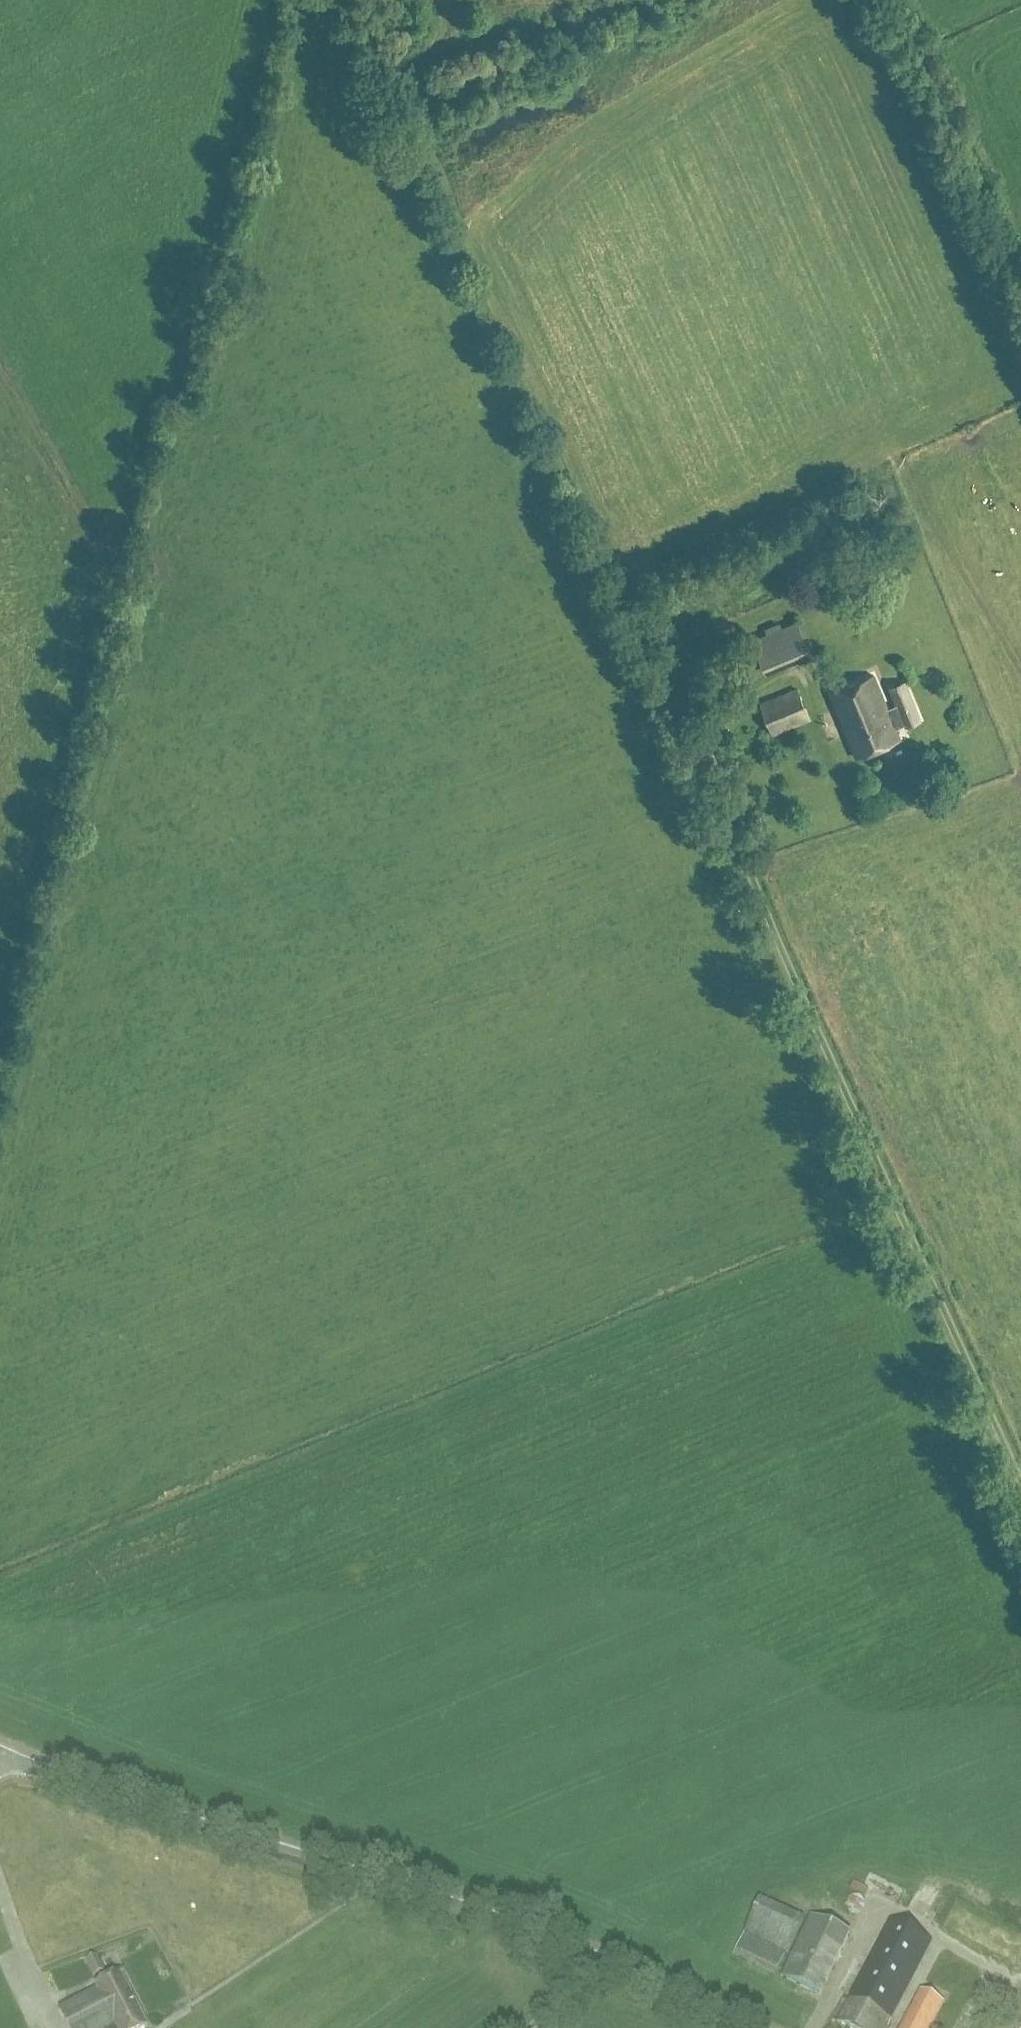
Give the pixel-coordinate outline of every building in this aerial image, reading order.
[(709,590),(726,583),(723,574),(706,581),(709,590)] [(754,639),(767,671),(809,653),(796,622),(754,639)] [(831,691),(837,707),(848,734),(848,735),(856,756),(899,739),(895,728),(905,724),(906,726),(921,720),(905,681),(890,687),(897,705),(887,708),(874,674),(831,691)] [(761,704),(773,732),(810,718),(799,689),(761,704)] [(865,1890),(851,1895),(857,1913),(871,1909),(865,1890)] [(749,1928),(789,1948),(803,1920),(763,1900),(749,1928)] [(812,1915),(782,1977),(820,1995),(850,1933),(812,1915)] [(850,2027),(886,2027),(931,1942),(890,1920),(837,2021),(850,2027)] [(97,1955),(93,1957),(86,1961),(94,1976),(105,1970),(97,1955)] [(840,1977),(850,1983),(858,1970),(847,1964),(840,1977)] [(149,2026),(122,1971),(95,1985),(97,1988),(59,2008),(69,2027),(145,2027),(149,2026)] [(900,2027),(930,2027),(944,2002),(920,1989),(900,2027)]
